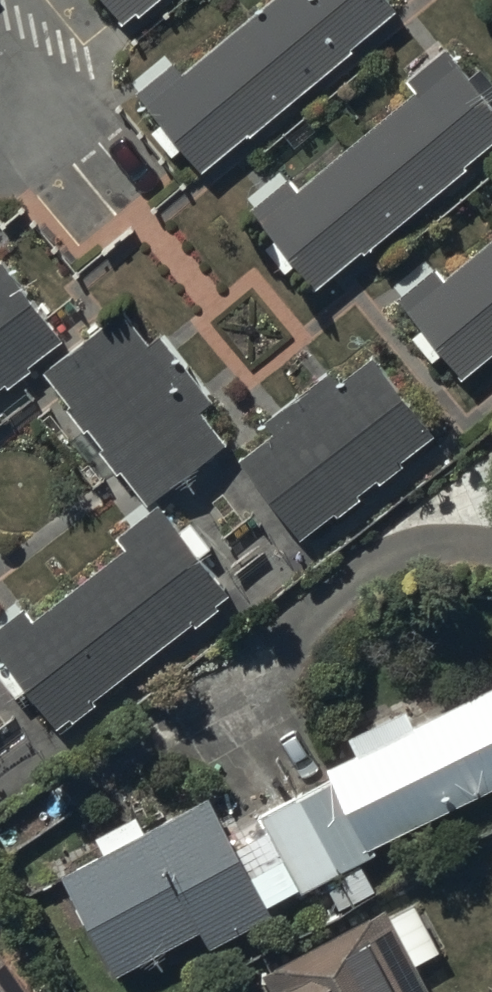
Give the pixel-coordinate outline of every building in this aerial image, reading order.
[(113,15),(132,0),(102,0),(113,15)] [(191,171),(387,10),(379,0),(255,0),(132,101),(191,171)] [(303,287),(491,131),(491,115),(437,49),(394,85),(402,95),(288,189),(280,179),(241,211),(303,287)] [(459,374),(491,347),(491,226),(436,272),(427,261),(390,292),(459,374)] [(75,315),(12,242),(0,252),(0,378),(75,315)] [(112,321),(43,375),(143,503),(212,449),(112,321)] [(237,457),(296,529),(413,434),(355,363),(330,383),(321,372),(253,427),(261,438),(237,457)] [(48,728),(217,588),(154,512),(113,539),(118,550),(81,580),(60,555),(43,568),(64,594),(40,615),(36,609),(0,639),(0,670),(48,728)] [(273,913),(269,906),(296,892),(297,895),(339,873),(354,900),(374,890),(360,862),(378,853),(375,846),(491,784),(491,686),(416,726),(407,708),(348,739),(356,754),(327,769),(331,778),(259,816),(282,861),(252,877),(210,797),(143,833),(134,814),(96,834),(107,854),(64,876),(74,895),(55,905),(74,940),(93,930),(117,974),(202,929),(211,945),(273,913)] [(414,964),(440,950),(416,906),(390,921),(382,908),(261,976),(270,991),(430,991),(414,964)] [(3,951),(0,954),(0,991),(43,991),(3,951)]
